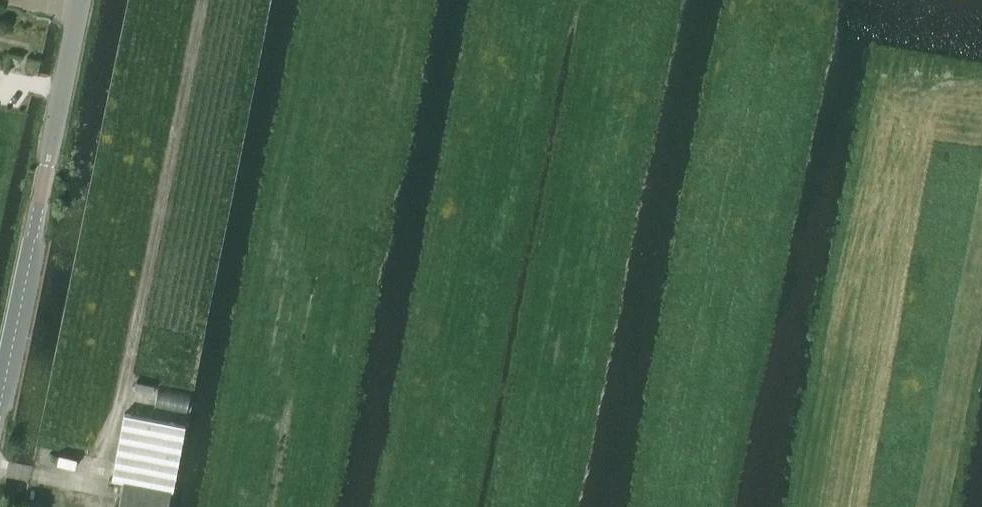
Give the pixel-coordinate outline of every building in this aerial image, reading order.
[(184,424),(124,413),(112,477),(123,479),(118,506),(167,506),(170,488),(173,488),(184,424)]
